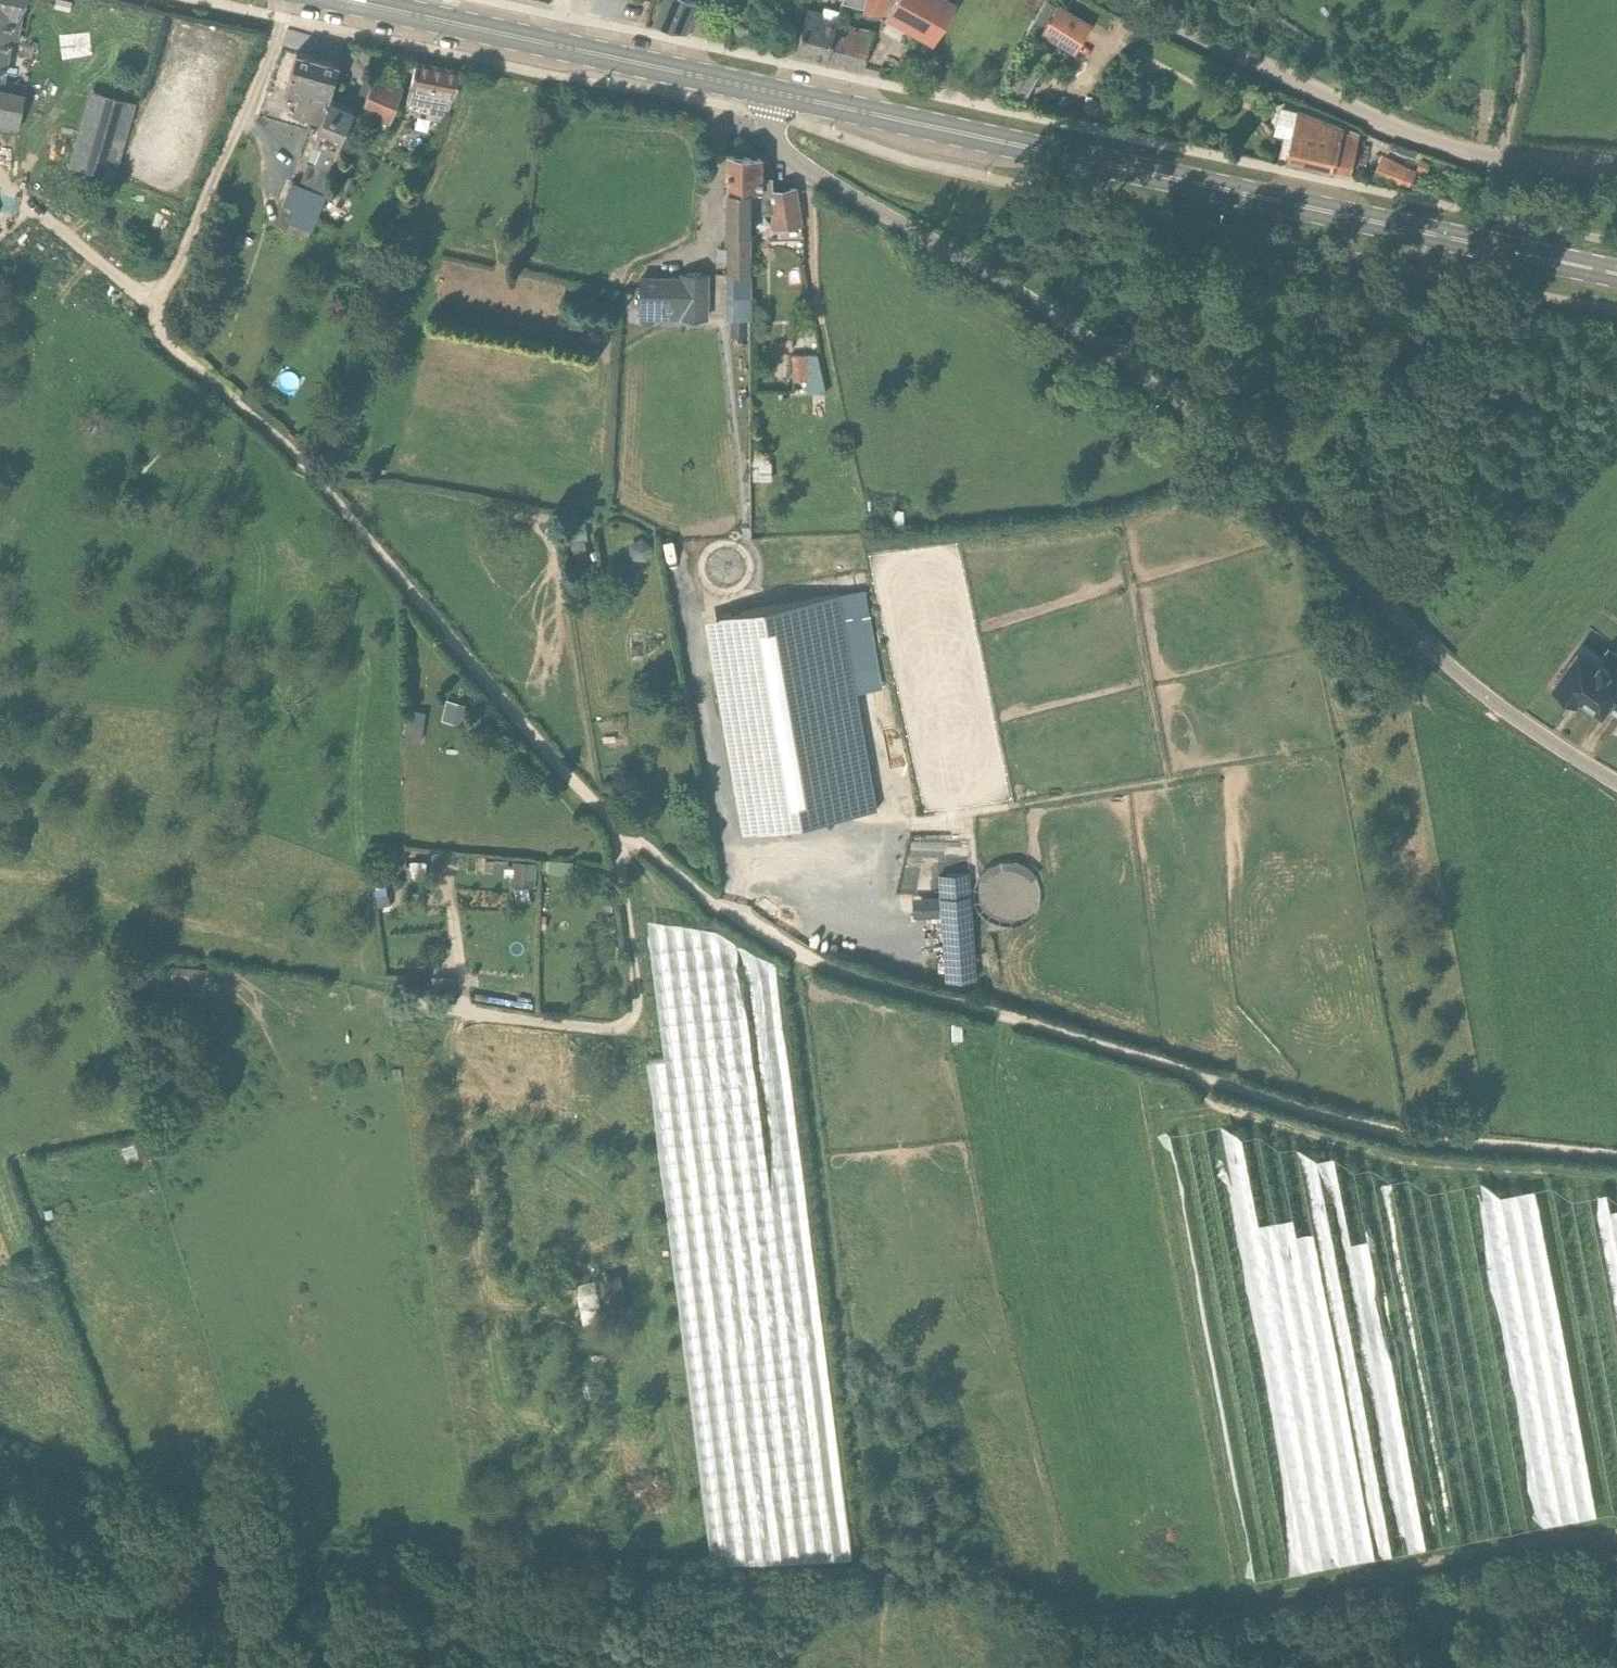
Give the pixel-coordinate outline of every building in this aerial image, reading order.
[(27,0),(0,0),(0,79),(9,35),(15,36),(19,14),(20,14),(27,0)] [(698,17),(694,16),(700,2),(695,0),(664,0),(655,21),(692,30),(698,17)] [(866,0),(842,0),(842,2),(864,8),(866,0)] [(882,13),(890,0),(868,0),(866,9),(882,13)] [(886,14),(888,15),(889,12),(911,25),(909,28),(933,41),(955,3),(954,2),(952,5),(944,0),(895,0),(886,14)] [(1033,24),(1044,30),(1057,8),(1046,2),(1033,24)] [(797,51),(829,58),(837,21),(838,21),(841,10),(824,6),(823,12),(808,8),(797,51)] [(1073,50),(1076,43),(1088,25),(1057,7),(1057,8),(1044,30),(1042,32),(1073,50)] [(837,21),(829,58),(864,67),(871,30),(838,21),(837,21)] [(322,121),(328,101),(339,65),(297,52),(287,88),(300,91),(294,113),(321,121),(322,121)] [(455,98),(464,74),(416,63),(407,102),(430,107),(427,116),(445,123),(453,98),(455,98)] [(385,131),(402,87),(374,77),(358,118),(369,122),(369,125),(385,131)] [(19,128),(26,93),(0,89),(0,124),(19,128)] [(322,121),(321,121),(313,141),(323,146),(314,165),(313,165),(304,187),(326,195),(358,118),(352,115),(354,109),(348,107),(328,101),(322,121)] [(1350,175),(1359,135),(1280,104),(1272,132),(1285,137),(1279,160),(1286,162),(1287,159),(1350,175)] [(103,164),(119,112),(96,105),(79,156),(103,164)] [(796,189),(773,192),(773,177),(762,177),(762,159),(728,156),(728,191),(751,191),(751,212),(772,211),(775,230),(801,225),(796,189)] [(1381,156),(1375,176),(1412,188),(1415,172),(1381,156)] [(1431,163),(1421,159),(1418,168),(1427,171),(1431,163)] [(326,195),(304,187),(292,181),(282,204),(293,208),(288,222),(311,231),(326,195)] [(751,320),(751,298),(751,276),(751,232),(748,233),(749,212),(751,212),(751,191),(728,191),(727,320),(751,320)] [(681,277),(641,276),(639,314),(655,314),(655,317),(707,318),(707,275),(681,275),(681,277)] [(807,355),(793,355),(793,382),(808,382),(807,355)] [(583,523),(565,524),(567,542),(571,542),(573,560),(586,559),(584,540),(585,540),(583,523)] [(838,596),(707,619),(744,832),(877,809),(838,596)] [(1616,712),(1616,654),(1608,647),(1601,657),(1583,644),(1554,684),(1558,687),(1558,693),(1566,699),(1571,696),(1575,699),(1578,695),(1600,711),(1606,704),(1616,712)] [(447,702),(442,720),(463,725),(468,707),(447,702)] [(424,726),(425,711),(412,710),(411,721),(407,720),(405,741),(422,743),(424,726)] [(512,863),(511,883),(534,885),(536,865),(512,863)] [(971,895),(940,897),(946,981),(977,979),(971,895)] [(1313,1177),(1313,1183),(1343,1182),(1342,1149),(1282,1152),(1283,1165),(1271,1166),(1272,1186),(1295,1185),(1295,1178),(1313,1177)] [(1397,1540),(1396,1552),(1511,1527),(1474,1524),(1474,1519),(1471,1504),(1451,1508),(1449,1499),(1466,1496),(1463,1485),(1459,1491),(1447,1482),(1441,1453),(1433,1447),(1429,1487),(1413,1485),(1420,1475),(1408,1467),(1423,1468),(1409,1458),(1410,1448),(1404,1444),(1410,1436),(1407,1421),(1409,1394),(1396,1393),(1395,1409),(1386,1421),(1402,1495),(1390,1487),(1395,1512),(1394,1525),(1397,1540)] [(819,1433),(820,1448),(828,1447),(830,1476),(840,1475),(837,1432),(819,1433)] [(844,1488),(833,1489),(837,1524),(817,1526),(819,1552),(850,1548),(844,1488)]
